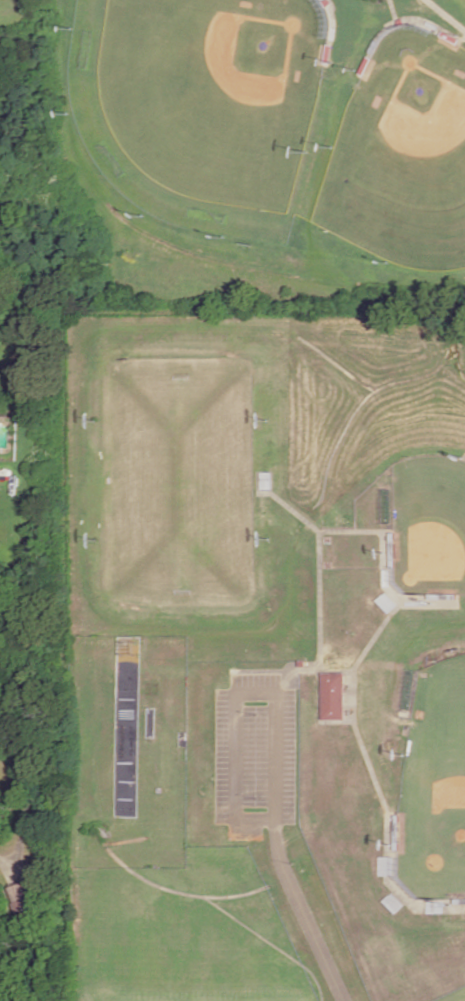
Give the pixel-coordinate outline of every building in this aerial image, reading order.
[(322,674),(344,674),(345,719),(323,719),(322,674)] [(14,884),(21,905),(34,901),(28,880),(14,884)]
